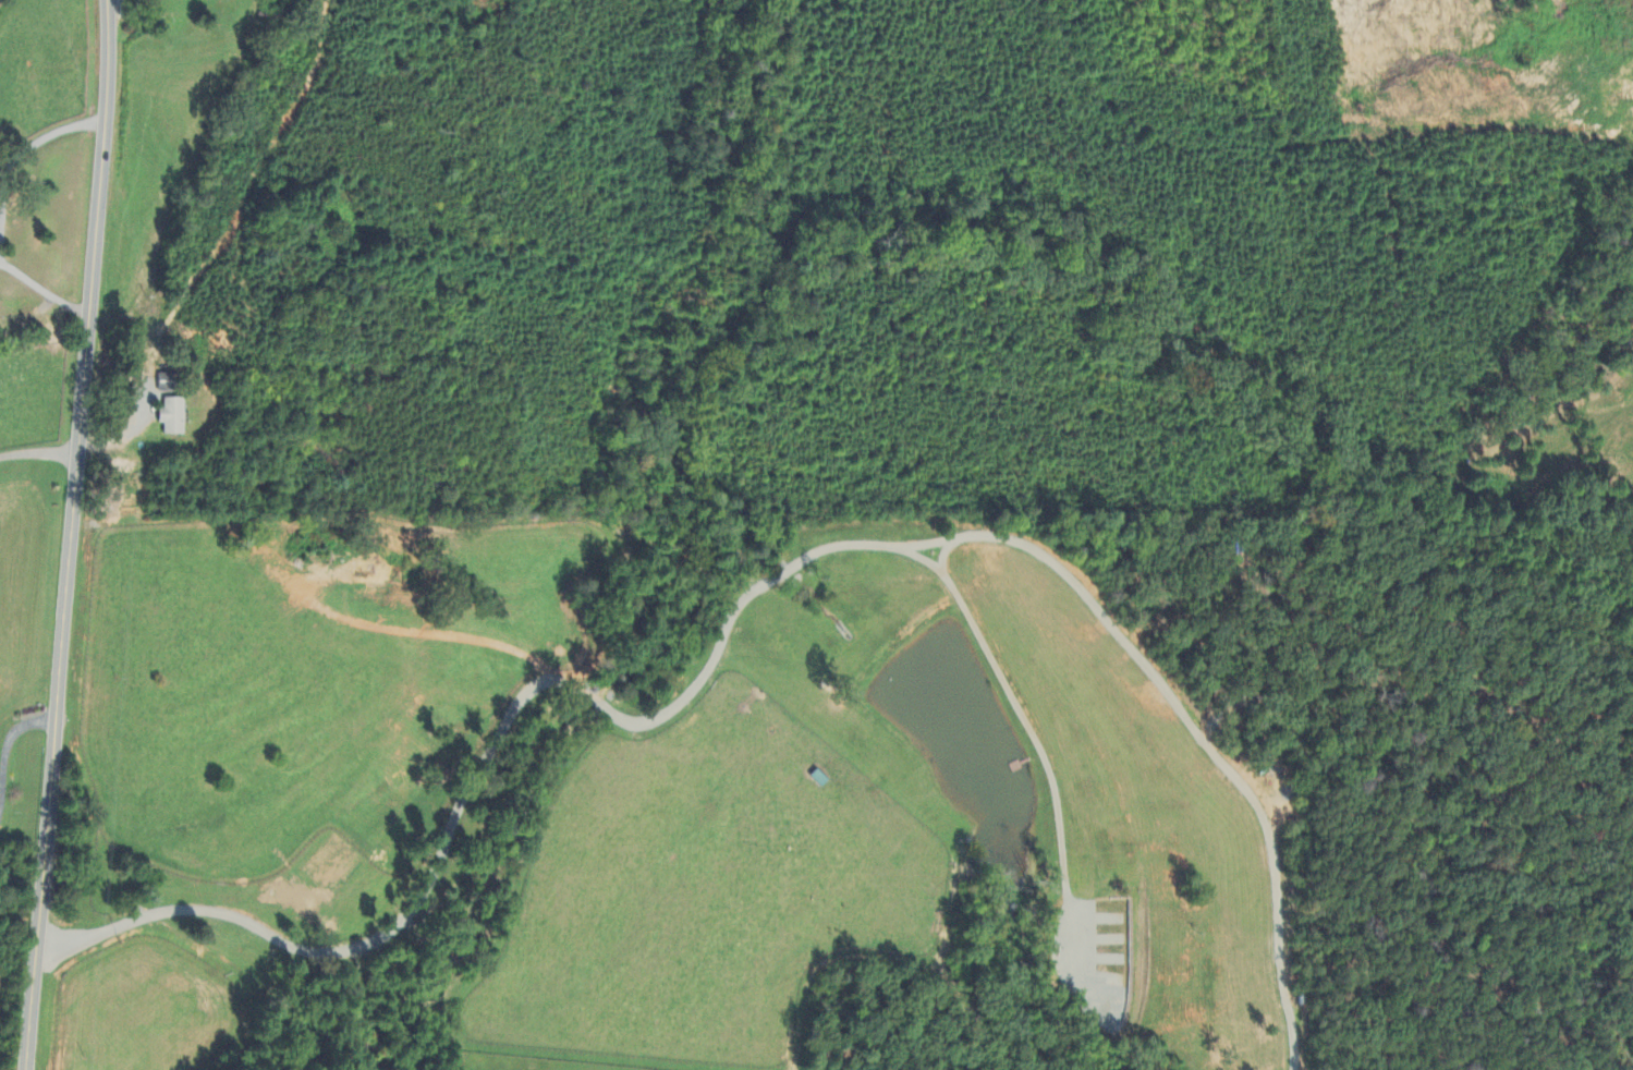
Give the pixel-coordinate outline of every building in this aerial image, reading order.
[(181,400),(160,399),(160,410),(155,410),(155,425),(160,425),(160,436),(180,436),(181,400)]
